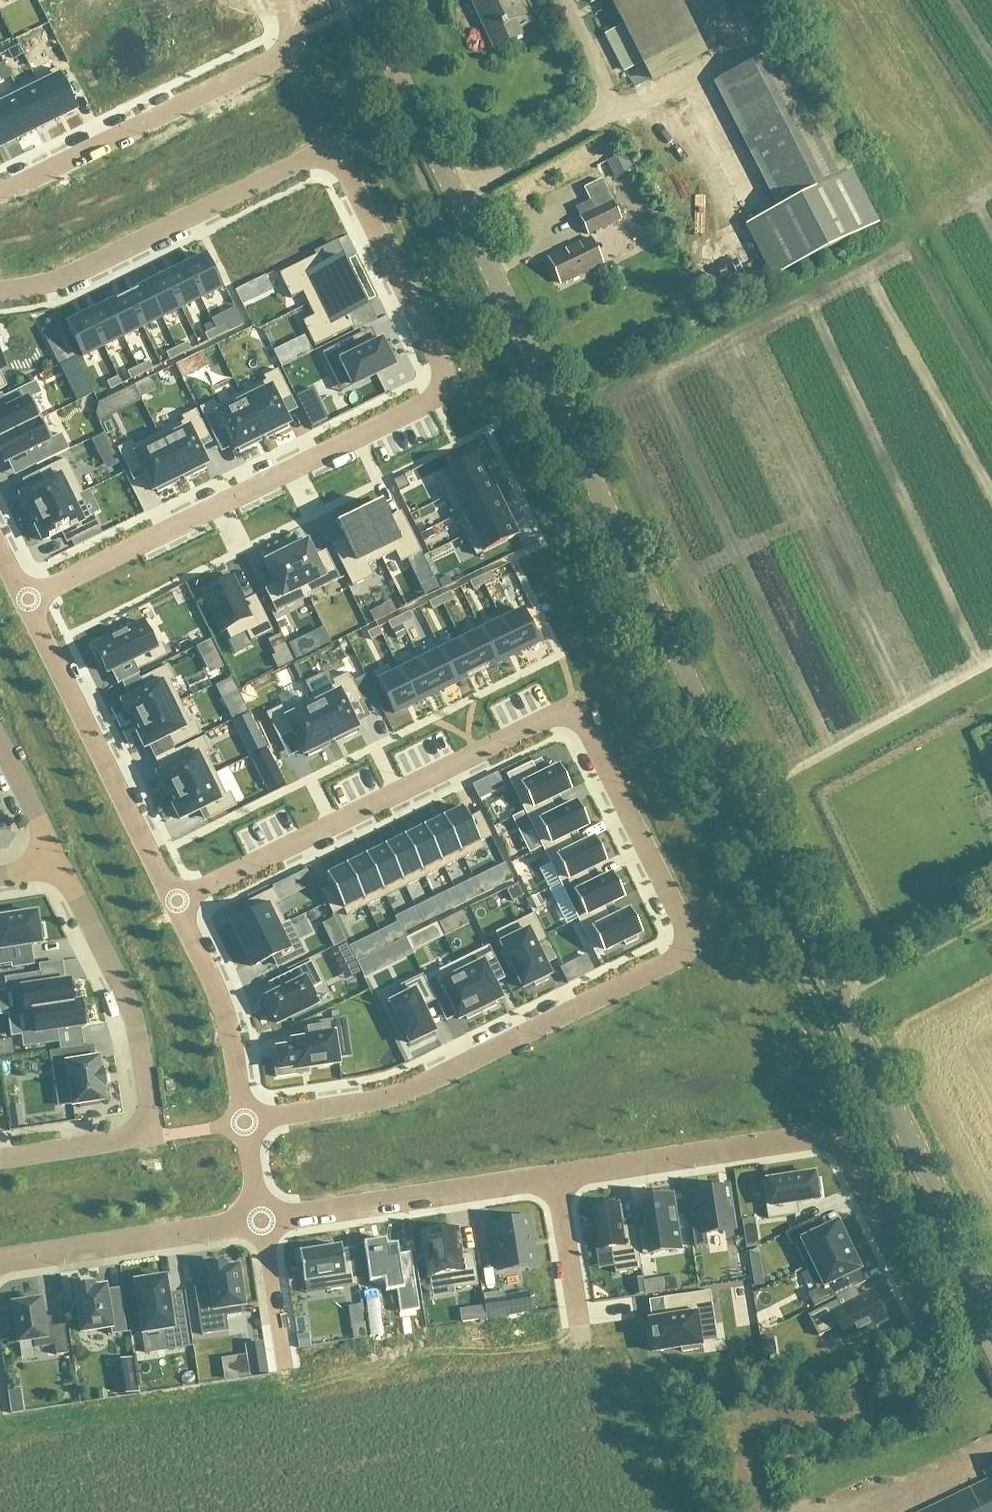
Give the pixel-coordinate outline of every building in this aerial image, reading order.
[(166,6),(174,2),(184,24),(231,1),(230,0),(164,0),(166,6)] [(492,48),(520,36),(514,21),(524,16),(517,0),(470,0),(492,48)] [(815,110),(792,66),(757,84),(789,147),(824,128),(815,110)] [(55,71),(35,81),(56,123),(56,121),(75,112),(55,71)] [(35,81),(16,90),(36,132),(37,132),(36,131),(54,122),(55,123),(56,123),(35,81)] [(729,92),(706,104),(713,118),(711,119),(712,121),(713,120),(718,130),(716,130),(717,132),(720,131),(726,143),(732,156),(741,151),(763,140),(745,106),(736,88),(729,92)] [(0,98),(0,108),(17,142),(17,140),(35,131),(36,133),(36,132),(16,90),(0,98)] [(16,141),(16,142),(17,142),(0,108),(0,149),(16,141)] [(601,181),(583,190),(593,211),(579,218),(587,236),(620,221),(601,181)] [(326,228),(325,228),(313,204),(268,226),(274,238),(262,243),(275,268),(311,250),(314,249),(308,237),(326,228)] [(547,259),(560,285),(602,266),(589,240),(547,259)] [(352,284),(341,260),(340,259),(323,268),(317,256),(315,257),(278,275),(290,300),(302,295),(307,306),(352,284)] [(205,257),(184,268),(200,300),(221,289),(205,257)] [(184,268),(165,278),(180,310),(200,300),(184,268)] [(165,278),(145,287),(161,319),(180,310),(165,278)] [(314,348),(350,330),(353,329),(347,317),(365,308),(364,307),(352,284),(307,306),(313,318),(301,323),(314,348)] [(145,287),(126,297),(142,329),(161,319),(145,287)] [(126,297),(107,306),(122,338),(142,329),(126,297)] [(107,306),(87,316),(103,348),(122,338),(107,306)] [(87,316),(66,326),(82,358),(103,348),(87,316)] [(225,325),(215,330),(218,338),(229,332),(225,325)] [(215,330),(204,336),(207,343),(218,338),(215,330)] [(349,344),(319,359),(325,371),(340,364),(353,390),(395,369),(392,364),(395,362),(388,347),(384,349),(382,343),(355,356),(349,344)] [(66,344),(52,351),(59,365),(73,358),(66,344)] [(187,344),(176,350),(180,357),(191,351),(187,344)] [(176,350),(165,355),(169,362),(180,357),(176,350)] [(148,363),(137,369),(141,376),(152,371),(148,363)] [(137,369),(127,374),(130,381),(141,376),(137,369)] [(265,383),(240,395),(261,438),(272,433),(274,436),(287,430),(285,426),(288,425),(278,405),(291,399),(277,371),(263,378),(265,383)] [(117,378),(106,384),(110,391),(121,386),(117,378)] [(45,418),(35,397),(44,392),(38,381),(6,398),(11,408),(0,414),(0,440),(45,418)] [(326,422),(310,391),(297,397),(312,429),(326,422)] [(213,403),(198,410),(212,438),(224,432),(234,452),(237,450),(239,454),(252,447),(250,444),(261,438),(240,395),(215,408),(213,403)] [(183,423),(158,436),(179,479),(190,473),(192,477),(205,470),(203,467),(206,466),(196,446),(209,440),(195,412),(181,419),(183,423)] [(2,462),(5,460),(7,464),(25,455),(32,469),(72,450),(65,435),(56,440),(45,418),(0,440),(0,458),(2,462)] [(131,444),(116,451),(130,479),(142,472),(152,492),(155,491),(157,494),(170,488),(168,484),(179,479),(158,436),(133,448),(131,444)] [(477,458),(436,478),(446,498),(487,478),(477,458)] [(42,486),(19,497),(26,510),(29,509),(34,518),(82,495),(65,461),(37,474),(42,486)] [(487,478),(446,498),(456,518),(496,498),(487,478)] [(82,495),(34,518),(39,528),(35,530),(42,543),(65,532),(71,543),(99,529),(92,516),(88,518),(78,498),(82,496),(82,495)] [(496,498),(456,518),(465,537),(506,517),(496,498)] [(368,512),(359,516),(381,560),(394,554),(400,564),(421,554),(403,518),(390,524),(379,502),(366,508),(368,512)] [(347,545),(334,552),(352,588),(373,578),(367,567),(381,560),(359,516),(351,520),(349,517),(336,523),(347,545)] [(506,517),(465,537),(475,557),(515,536),(506,517)] [(287,552),(285,553),(308,599),(309,599),(307,597),(339,581),(328,559),(318,565),(307,542),(303,544),(301,540),(286,548),(287,552)] [(275,586),(264,591),(276,615),(308,599),(285,553),(283,554),(281,550),(266,558),(267,561),(264,563),(275,586)] [(490,573),(480,578),(483,586),(494,580),(491,574),(490,573)] [(472,591),(483,586),(480,578),(469,584),(472,591)] [(231,580),(203,593),(222,632),(224,631),(230,642),(228,643),(234,656),(252,648),(250,644),(272,633),(255,597),(253,598),(242,603),(240,597),(231,580)] [(453,601),(450,594),(450,593),(439,599),(442,606),(453,601)] [(442,606),(439,599),(428,604),(432,611),(442,606)] [(523,612),(501,623),(517,655),(538,645),(523,612)] [(408,613),(398,619),(401,626),(412,621),(409,614),(408,613)] [(401,626),(398,619),(387,624),(391,632),(401,626)] [(501,623),(481,633),(497,665),(517,655),(501,623)] [(138,625),(90,649),(103,676),(128,664),(131,669),(161,654),(157,645),(150,649),(138,625)] [(381,636),(377,629),(366,634),(370,642),(381,636)] [(322,630),(288,646),(296,661),(329,644),(322,630)] [(481,633),(460,643),(476,675),(497,665),(481,633)] [(460,643),(440,653),(456,685),(476,675),(460,643)] [(292,662),(286,651),(275,657),(272,659),(277,669),(292,662)] [(440,653),(419,663),(435,695),(456,685),(440,653)] [(419,663),(399,673),(415,705),(435,695),(419,663)] [(128,700),(121,703),(127,717),(131,715),(136,725),(179,703),(169,682),(173,680),(167,667),(139,681),(144,692),(128,700)] [(399,673),(378,683),(393,716),(415,705),(399,673)] [(334,687),(309,700),(330,743),(333,742),(341,737),(343,741),(356,734),(354,731),(357,730),(355,726),(347,710),(362,703),(352,683),(348,675),(332,683),(334,687)] [(364,677),(352,683),(362,703),(374,697),(364,677)] [(281,708),(265,715),(279,744),(293,737),(301,753),(303,756),(306,755),(308,759),(321,752),(319,748),(327,744),(330,743),(309,700),(284,712),(281,708)] [(179,703),(136,725),(141,734),(137,736),(144,750),(158,742),(167,738),(172,749),(200,735),(194,722),(190,725),(179,703)] [(247,717),(235,723),(250,756),(263,750),(247,717)] [(175,766),(156,775),(163,789),(166,787),(171,796),(214,775),(204,754),(208,752),(202,739),(174,753),(180,764),(175,766)] [(267,753),(252,760),(268,793),(283,785),(267,753)] [(531,764),(506,777),(524,813),(569,791),(557,768),(538,778),(531,764)] [(214,775),(171,796),(176,806),(172,808),(179,821),(198,812),(202,810),(208,821),(236,807),(229,794),(225,796),(214,775)] [(479,799),(488,795),(482,782),(472,787),(479,799)] [(569,791),(524,813),(541,849),(550,845),(586,827),(575,804),(556,814),(550,801),(569,792),(569,791)] [(443,818),(442,818),(463,860),(483,850),(480,843),(490,838),(479,815),(468,820),(463,809),(443,819),(443,818)] [(423,827),(443,869),(463,860),(442,818),(441,818),(442,819),(424,828),(423,827)] [(404,837),(403,837),(424,879),(443,869),(423,827),(422,828),(423,829),(404,838),(404,837)] [(550,845),(541,849),(559,885),(604,863),(593,840),(573,850),(567,837),(587,828),(586,827),(550,845)] [(384,846),(405,888),(424,879),(403,837),(403,838),(385,847),(384,846)] [(365,856),(385,898),(405,888),(384,846),(383,847),(384,848),(366,857),(365,856)] [(346,865),(345,865),(366,907),(385,898),(365,856),(364,856),(365,857),(346,866),(346,865)] [(604,863),(559,885),(577,921),(622,899),(611,876),(591,886),(585,873),(604,864),(604,863)] [(331,887),(320,893),(332,916),(343,911),(346,917),(366,907),(345,865),(345,866),(345,867),(326,877),(331,887)] [(483,885),(476,889),(481,899),(488,896),(483,885)] [(476,889),(469,892),(474,903),(481,899),(476,889)] [(254,914),(230,925),(240,945),(240,946),(241,947),(289,923),(288,923),(293,920),(283,901),(279,904),(273,891),(249,903),(254,914)] [(622,899),(577,921),(595,957),(623,943),(625,947),(637,941),(635,938),(640,935),(628,912),(609,921),(603,909),(622,899)] [(444,904),(437,908),(443,919),(450,915),(444,904)] [(437,908),(430,911),(435,922),(443,919),(437,908)] [(11,965),(9,950),(40,945),(40,941),(44,941),(42,927),(38,927),(36,914),(9,918),(9,914),(0,915),(0,967),(11,965)] [(500,945),(507,960),(504,961),(510,974),(513,972),(522,989),(533,984),(535,988),(547,981),(546,978),(549,976),(544,966),(535,946),(545,941),(533,916),(510,927),(516,938),(500,945)] [(289,923),(241,947),(241,949),(242,949),(252,969),(275,957),(281,968),(305,956),(289,923)] [(406,923),(398,927),(404,938),(411,934),(406,923)] [(411,953),(442,937),(436,925),(406,939),(405,940),(411,953)] [(398,927),(391,930),(397,941),(404,938),(398,927)] [(380,939),(373,942),(378,953),(385,949),(380,939)] [(404,941),(356,964),(363,979),(411,955),(404,941)] [(488,948),(456,963),(481,1014),(495,1007),(493,1004),(500,1000),(491,981),(502,976),(488,948)] [(348,949),(333,956),(337,964),(352,957),(348,949)] [(456,963),(423,979),(435,1002),(437,1008),(448,1002),(457,1021),(465,1018),(470,1029),(484,1021),(481,1014),(456,963)] [(267,1006),(263,1007),(269,1019),(273,1018),(276,1025),(317,1005),(310,991),(321,985),(310,964),(288,974),(294,985),(264,1000),(267,1006)] [(39,974),(3,980),(5,993),(16,991),(19,1013),(76,1004),(73,983),(69,983),(69,982),(41,986),(39,974)] [(404,997),(389,1005),(409,1045),(434,1033),(422,1009),(435,1002),(423,979),(422,976),(399,987),(404,997)] [(76,1004),(19,1013),(19,1014),(27,1013),(30,1035),(20,1036),(22,1050),(58,1044),(56,1032),(84,1028),(84,1027),(88,1026),(84,1004),(80,1005),(80,1004),(76,1004)] [(276,1060),(273,1060),(275,1079),(297,1076),(296,1072),(338,1065),(331,1022),(305,1027),(307,1040),(290,1042),(291,1048),(275,1050),(276,1060)] [(12,1040),(0,1042),(0,1059),(14,1057),(12,1040)] [(97,1103),(104,1102),(102,1089),(104,1089),(101,1072),(99,1072),(97,1060),(94,1060),(78,1063),(76,1049),(49,1054),(53,1081),(68,1079),(72,1107),(79,1106),(79,1110),(98,1107),(97,1103)] [(770,1196),(764,1199),(781,1233),(805,1221),(800,1211),(823,1199),(821,1194),(824,1192),(817,1180),(815,1181),(812,1176),(785,1189),(783,1185),(769,1192),(770,1196)] [(739,1231),(733,1188),(702,1192),(705,1212),(692,1214),(697,1249),(707,1248),(706,1236),(739,1231)] [(648,1232),(640,1233),(643,1256),(680,1250),(672,1197),(643,1201),(648,1232)] [(599,1208),(594,1209),(600,1251),(600,1252),(612,1250),(615,1268),(616,1275),(641,1271),(635,1227),(623,1229),(619,1205),(614,1206),(614,1202),(598,1204),(599,1208)] [(527,1219),(492,1225),(499,1272),(534,1267),(527,1219)] [(795,1245),(806,1269),(850,1247),(839,1223),(819,1233),(814,1221),(785,1235),(791,1247),(795,1245)] [(426,1235),(422,1235),(429,1281),(451,1278),(452,1291),(477,1287),(470,1243),(458,1245),(456,1230),(440,1233),(439,1229),(426,1231),(426,1235)] [(385,1241),(363,1244),(369,1283),(382,1281),(384,1292),(396,1291),(399,1314),(418,1311),(409,1252),(398,1254),(396,1245),(386,1247),(385,1241)] [(300,1254),(298,1254),(303,1284),(304,1284),(305,1284),(324,1281),(326,1293),(357,1288),(354,1264),(343,1265),(341,1252),(340,1247),(339,1247),(339,1248),(325,1250),(314,1251),(314,1252),(300,1254)] [(862,1271),(850,1247),(806,1269),(817,1291),(808,1295),(814,1309),(848,1292),(842,1280),(862,1271)] [(210,1291),(194,1293),(201,1337),(227,1333),(225,1318),(244,1315),(237,1268),(225,1269),(224,1266),(206,1268),(210,1291)] [(183,1317),(171,1319),(165,1281),(147,1283),(147,1279),(129,1282),(132,1300),(136,1300),(142,1337),(165,1333),(168,1353),(188,1350),(183,1317)] [(111,1336),(126,1334),(120,1298),(106,1300),(105,1291),(104,1288),(93,1290),(92,1286),(74,1289),(81,1334),(110,1330),(111,1336)] [(651,1329),(647,1330),(650,1347),(654,1346),(655,1354),(702,1346),(702,1345),(700,1328),(715,1325),(710,1293),(663,1300),(665,1314),(667,1313),(668,1319),(652,1322),(650,1322),(651,1329)] [(503,1294),(483,1297),(486,1319),(530,1313),(528,1295),(504,1298),(503,1294)] [(873,1294),(861,1300),(841,1309),(838,1302),(808,1317),(819,1338),(840,1327),(847,1339),(886,1320),(873,1294)] [(40,1302),(12,1306),(18,1344),(32,1342),(34,1350),(54,1347),(55,1357),(68,1355),(63,1327),(51,1328),(50,1320),(43,1322),(40,1302)] [(475,1310),(477,1321),(485,1320),(484,1308),(475,1310)] [(763,1357),(776,1355),(773,1338),(760,1340),(763,1357)] [(261,1346),(244,1349),(248,1377),(266,1375),(261,1346)] [(116,1377),(132,1375),(130,1361),(114,1364),(116,1377)] [(985,1472),(989,1480),(921,1511),(991,1511),(991,1468),(985,1472)]
